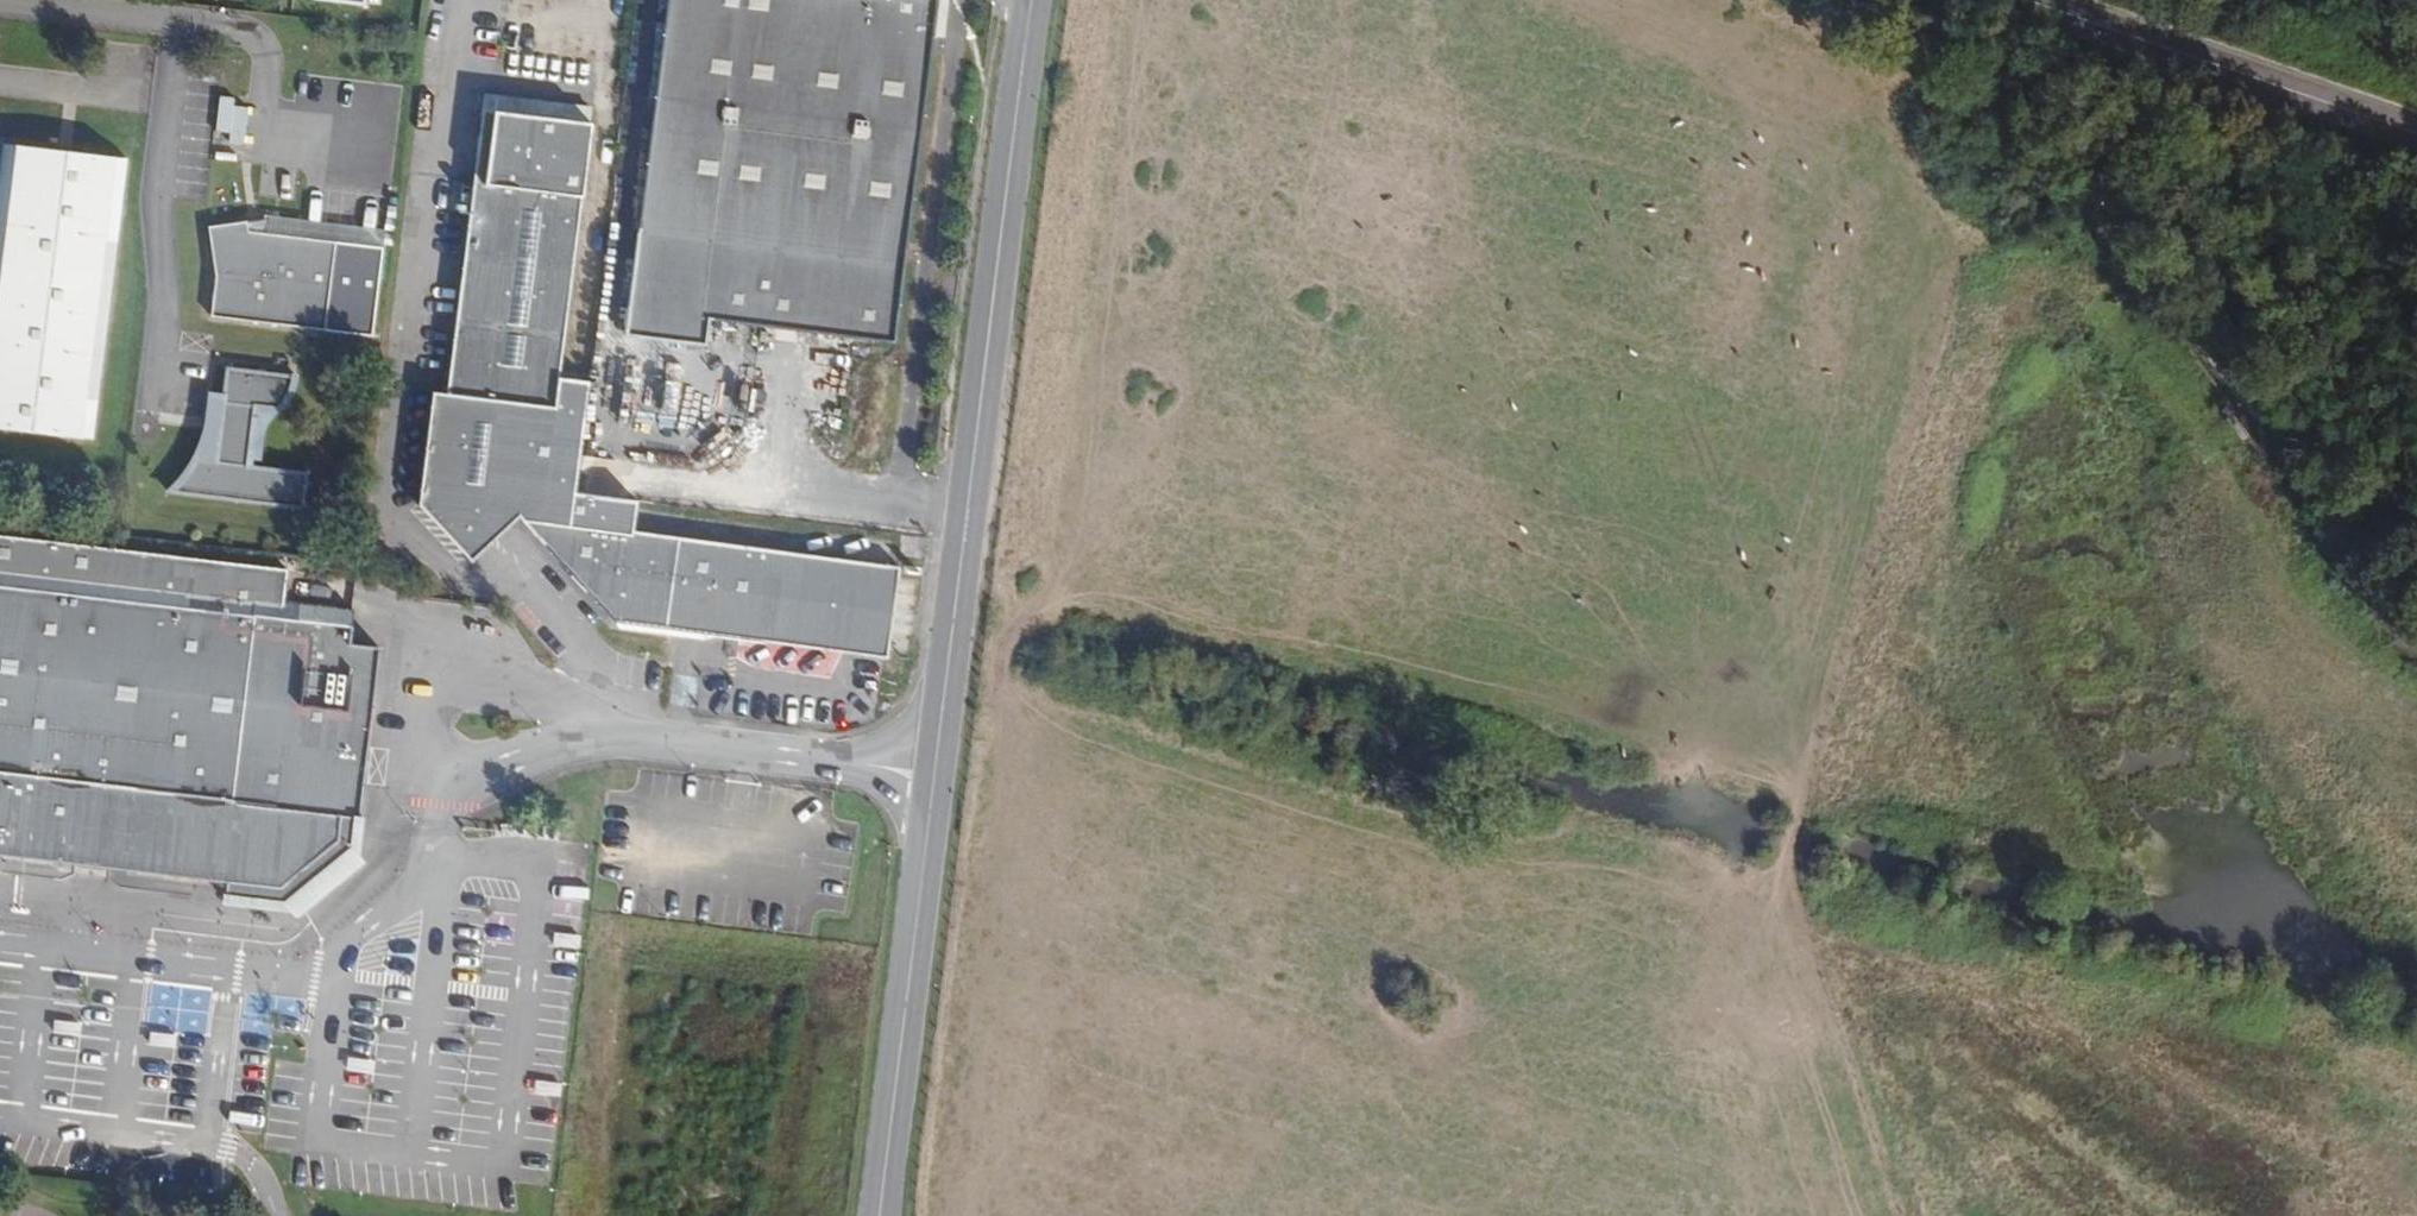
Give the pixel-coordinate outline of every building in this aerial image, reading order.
[(713,241),(673,235),(704,0),(663,0),(622,335),(703,345),(705,319),(713,241)] [(934,0),(704,0),(673,235),(713,241),(705,319),(893,342),(934,0)] [(484,93),(445,393),(432,391),(418,505),(470,562),(519,518),(522,521),(615,622),(713,635),(736,638),(768,642),(780,551),(632,531),(636,500),(574,492),(588,381),(557,377),(591,106),(484,93)] [(234,97),(222,96),(219,134),(231,135),(233,103),(234,97)] [(244,103),(233,103),(231,147),(241,148),(244,103)] [(131,163),(8,146),(0,210),(0,428),(98,442),(131,163)] [(246,221),(248,231),(267,233),(264,218),(255,220),(246,221)] [(215,277),(210,317),(325,331),(369,336),(380,247),(336,242),(314,239),(248,231),(246,221),(208,227),(215,277)] [(256,408),(277,411),(284,404),(289,397),(293,388),(295,377),(226,368),(214,462),(195,459),(171,493),(302,509),(306,474),(248,467),(256,408)] [(0,536),(0,855),(226,881),(224,892),(283,899),(298,887),(340,853),(348,846),(352,815),(359,815),(379,646),(349,643),(353,609),(283,600),(285,584),(286,569),(0,536)] [(780,551),(768,642),(883,657),(886,658),(899,566),(780,551)] [(84,1021),(57,1019),(55,1032),(82,1035),(84,1021)] [(177,1033),(150,1031),(149,1045),(175,1047),(177,1033)]
